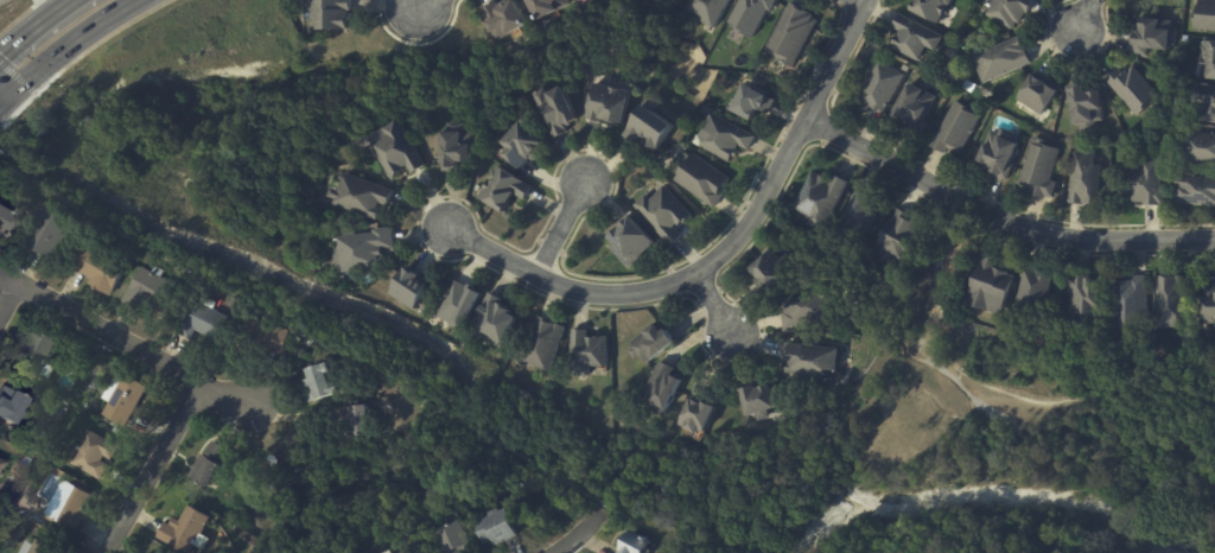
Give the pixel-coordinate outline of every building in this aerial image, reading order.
[(304,19),(304,0),(351,0),(351,14),(348,14),(348,32),(311,32),(311,19),(304,19)] [(535,23),(524,0),(565,0),(568,6),(535,23)] [(681,11),(688,0),(729,0),(712,30),(681,11)] [(727,23),(739,0),(777,0),(770,12),(766,11),(752,39),(733,30),(736,27),(727,23)] [(911,12),(917,0),(953,0),(948,8),(950,9),(947,17),(943,15),(937,26),(911,12)] [(994,1),(992,0),(1032,0),(1035,1),(1028,15),(1025,14),(1019,25),(1017,24),(1013,31),(986,17),(994,1)] [(1198,1),(1214,3),(1214,32),(1192,31),(1195,7),(1198,7),(1198,1)] [(509,6),(511,5),(524,30),(495,44),(491,37),(489,38),(484,27),(486,26),(479,13),(492,6),(494,9),(505,4),(507,7),(509,6)] [(791,5),(814,17),(813,19),(818,21),(791,70),(780,63),(781,61),(768,53),(770,50),(766,47),(789,4),(791,5)] [(943,38),(935,52),(925,47),(922,53),(924,55),(921,59),(920,58),(917,63),(891,49),(899,33),(892,28),(899,15),(943,38)] [(1131,52),(1131,47),(1130,47),(1131,37),(1134,37),(1136,19),(1171,21),(1171,30),(1177,30),(1176,40),(1170,40),(1169,52),(1147,51),(1146,56),(1131,55),(1131,52)] [(1023,47),(1024,51),(1025,50),(1031,64),(984,84),(972,58),(1018,38),(1023,47)] [(1203,43),(1214,43),(1214,82),(1200,81),(1202,58),(1201,58),(1202,46),(1203,46),(1203,43)] [(899,74),(904,76),(883,116),(872,110),(870,114),(859,108),(860,106),(857,104),(878,62),(899,74)] [(1158,96),(1152,102),(1153,104),(1138,119),(1106,81),(1118,70),(1122,76),(1132,66),(1158,96)] [(1037,74),(1060,88),(1056,93),(1057,94),(1041,117),(1017,101),(1036,72),(1037,74)] [(1103,122),(1096,123),(1098,132),(1081,133),(1080,127),(1073,127),(1069,87),(1099,83),(1103,122)] [(624,115),(622,127),(612,126),(612,127),(606,125),(606,122),(602,121),(600,123),(585,120),(593,84),(629,93),(624,115)] [(753,89),(776,101),(768,115),(761,112),(758,114),(756,113),(751,122),(731,112),(745,85),(753,89)] [(891,119),(908,85),(922,91),(935,97),(923,122),(925,123),(918,138),(915,135),(914,139),(901,132),(903,126),(891,119)] [(1192,85),(1214,87),(1214,124),(1200,122),(1201,104),(1191,104),(1192,85)] [(568,127),(566,128),(568,133),(555,140),(533,95),(543,90),(547,96),(560,89),(577,122),(568,127)] [(657,152),(640,140),(636,145),(624,136),(648,97),(660,106),(655,114),(673,126),(657,152)] [(943,154),(930,148),(955,102),(967,108),(969,106),(979,110),(977,116),(980,117),(973,131),(973,133),(972,135),(971,136),(960,157),(948,151),(946,155),(943,154)] [(711,110),(706,117),(700,114),(704,107),(711,110)] [(724,121),(755,139),(748,152),(739,146),(736,152),(739,153),(736,159),(732,158),(729,164),(700,148),(692,145),(696,135),(699,138),(712,114),(724,121)] [(424,169),(411,177),(406,169),(401,171),(402,173),(390,182),(369,147),(386,138),(382,132),(396,123),(424,169)] [(528,132),(549,148),(537,164),(532,159),(522,172),(504,158),(509,151),(503,146),(521,125),(528,132)] [(460,166),(458,166),(458,167),(454,167),(454,171),(443,171),(443,166),(440,166),(440,135),(447,135),(447,126),(464,126),(464,135),(472,135),(472,148),(470,148),(470,165),(460,166)] [(1000,183),(987,178),(990,173),(977,169),(991,132),(998,135),(1000,129),(1014,135),(1013,141),(1020,144),(1006,183),(1003,180),(1001,184),(1000,183)] [(1182,132),(1214,135),(1214,165),(1190,163),(1191,157),(1179,155),(1182,132)] [(1060,152),(1050,182),(1057,184),(1052,201),(1045,198),(1045,201),(1030,196),(1031,190),(1019,186),(1025,166),(1023,165),(1025,157),(1028,158),(1032,139),(1047,142),(1045,147),(1060,152)] [(1096,155),(1095,167),(1101,169),(1098,208),(1069,205),(1074,153),(1096,155)] [(721,190),(719,193),(723,196),(714,210),(673,182),(692,154),(730,180),(721,190)] [(1159,161),(1163,161),(1162,190),(1164,190),(1164,206),(1160,206),(1160,208),(1145,206),(1145,204),(1132,204),(1133,201),(1124,199),(1125,163),(1138,163),(1138,171),(1144,171),(1144,160),(1159,161)] [(651,169),(647,172),(643,167),(648,164),(651,169)] [(533,189),(524,203),(515,196),(502,216),(478,201),(490,180),(488,179),(494,171),(496,172),(498,167),(533,189)] [(823,178),(827,179),(825,184),(828,186),(834,176),(848,183),(822,233),(808,225),(812,218),(793,209),(813,172),(823,178)] [(392,191),(393,191),(387,208),(379,204),(377,208),(381,209),(376,221),(333,205),(336,201),(327,198),(331,190),(338,192),(344,174),(392,191)] [(1177,176),(1214,179),(1214,209),(1173,204),(1177,176)] [(685,224),(681,228),(679,225),(675,228),(683,237),(673,247),(634,208),(645,196),(651,201),(666,186),(694,216),(685,224)] [(859,190),(883,202),(863,239),(858,235),(853,244),(833,234),(857,189),(859,190)] [(43,256),(38,253),(37,254),(25,248),(26,246),(19,241),(40,203),(72,222),(50,261),(43,256)] [(1,229),(0,228),(0,208),(18,218),(13,227),(6,222),(1,229)] [(899,210),(911,217),(909,223),(918,228),(920,225),(929,230),(909,267),(891,256),(888,265),(873,258),(898,210),(899,210)] [(622,228),(631,218),(655,244),(630,269),(611,249),(615,246),(609,240),(622,228)] [(390,233),(392,249),(380,250),(381,269),(339,274),(339,269),(332,271),(331,252),(332,252),(332,240),(336,240),(336,239),(371,235),(371,231),(389,229),(389,233),(390,233)] [(98,287),(97,287),(94,280),(66,266),(78,242),(127,267),(113,295),(98,287)] [(764,294),(755,284),(758,281),(749,272),(771,252),(791,275),(765,297),(764,294)] [(986,256),(999,261),(995,271),(1009,275),(1007,276),(1014,279),(1000,318),(966,305),(984,255),(986,256)] [(861,256),(866,259),(863,266),(858,262),(861,256)] [(141,303),(127,294),(142,266),(153,272),(157,265),(166,269),(163,276),(174,285),(164,304),(148,294),(144,304),(141,303)] [(408,269),(431,284),(412,313),(388,297),(407,268),(408,269)] [(1026,272),(1037,274),(1037,273),(1052,276),(1043,323),(1014,317),(1025,272),(1026,272)] [(1157,278),(1185,276),(1185,318),(1179,318),(1179,329),(1158,329),(1157,278)] [(1088,278),(1101,279),(1100,320),(1094,319),(1094,323),(1081,323),(1081,329),(1070,328),(1071,294),(1068,294),(1069,278),(1084,279),(1083,287),(1087,287),(1087,278),(1088,278)] [(1137,329),(1113,328),(1114,282),(1131,284),(1131,278),(1146,278),(1146,329),(1137,329)] [(458,282),(482,294),(462,333),(450,328),(452,325),(437,318),(456,281),(458,282)] [(1203,285),(1214,285),(1214,328),(1208,328),(1208,325),(1203,325),(1203,285)] [(835,301),(835,305),(829,305),(832,324),(827,325),(828,328),(821,329),(821,326),(784,332),(781,316),(784,316),(782,299),(833,290),(835,301)] [(491,294),(502,300),(500,307),(511,314),(510,317),(516,320),(501,349),(483,339),(479,341),(473,338),(473,333),(476,330),(472,328),(490,293),(491,294)] [(201,331),(196,330),(191,339),(178,332),(184,320),(182,319),(192,298),(202,303),(204,295),(217,303),(214,309),(229,317),(217,341),(201,331)] [(267,349),(242,344),(247,317),(261,320),(261,324),(287,329),(284,352),(267,349)] [(541,318),(545,319),(545,322),(554,325),(555,324),(566,328),(551,371),(523,362),(539,317),(541,318)] [(670,324),(674,329),(668,333),(676,345),(649,366),(642,356),(637,360),(631,351),(637,348),(634,343),(666,318),(670,324)] [(46,331),(62,339),(52,355),(55,356),(43,377),(20,366),(32,344),(28,342),(37,326),(46,331)] [(574,332),(589,332),(589,339),(609,339),(608,370),(589,369),(589,380),(571,379),(573,332),(574,332)] [(465,343),(471,345),(467,352),(460,348),(463,342),(465,343)] [(839,373),(839,375),(828,374),(828,379),(788,374),(791,345),(841,351),(839,373)] [(662,361),(675,368),(670,376),(682,382),(664,417),(653,412),(656,406),(642,399),(661,361),(662,361)] [(325,363),(329,371),(323,373),(327,384),(333,382),(337,392),(314,399),(310,386),(304,387),(301,381),(307,379),(304,369),(325,362),(325,363)] [(146,387),(123,427),(101,414),(108,401),(102,398),(117,371),(146,387)] [(748,422),(740,394),(756,390),(755,384),(768,381),(776,414),(769,415),(770,422),(759,425),(758,420),(748,422)] [(9,425),(0,420),(0,399),(2,401),(8,390),(24,399),(19,406),(9,425)] [(64,406),(57,420),(33,408),(40,394),(64,406)] [(693,396),(705,402),(702,406),(714,412),(701,437),(695,434),(693,440),(681,434),(686,426),(679,424),(693,396)] [(63,398),(69,401),(66,406),(61,402),(63,398)] [(370,419),(363,420),(365,433),(349,436),(348,415),(336,417),(336,407),(362,405),(363,411),(370,411),(370,419)] [(107,466),(100,479),(69,463),(87,430),(109,441),(100,459),(108,464),(107,466)] [(31,451),(38,441),(44,445),(36,456),(31,451)] [(214,444),(230,453),(222,468),(220,468),(216,472),(220,473),(214,483),(211,482),(206,490),(189,479),(202,457),(205,458),(214,444)] [(25,456),(31,459),(27,466),(21,463),(25,456)] [(85,516),(77,532),(45,515),(63,482),(91,496),(82,514),(85,516)] [(196,546),(192,552),(184,552),(158,538),(159,535),(166,523),(171,526),(176,519),(180,522),(190,506),(211,519),(202,534),(211,540),(204,551),(196,546)] [(515,536),(494,547),(490,540),(483,545),(471,522),(485,515),(484,513),(494,508),(495,510),(502,508),(507,517),(509,516),(514,526),(511,527),(516,536),(515,536)] [(460,551),(462,552),(440,552),(430,530),(452,521),(465,548),(460,551)] [(649,542),(644,552),(619,552),(629,529),(650,540),(649,542)] [(57,551),(56,552),(18,552),(24,541),(31,545),(34,539),(57,551)]
